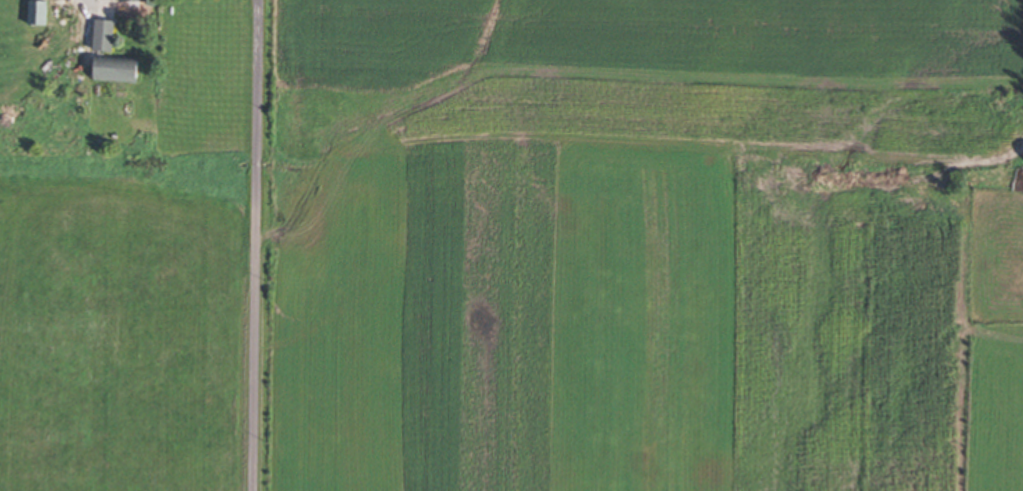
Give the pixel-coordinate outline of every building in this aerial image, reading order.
[(49,25),(49,2),(30,2),(30,25),(49,25)] [(115,20),(95,20),(95,51),(114,52),(115,20)] [(139,58),(96,56),(94,80),(138,82),(139,58)]
